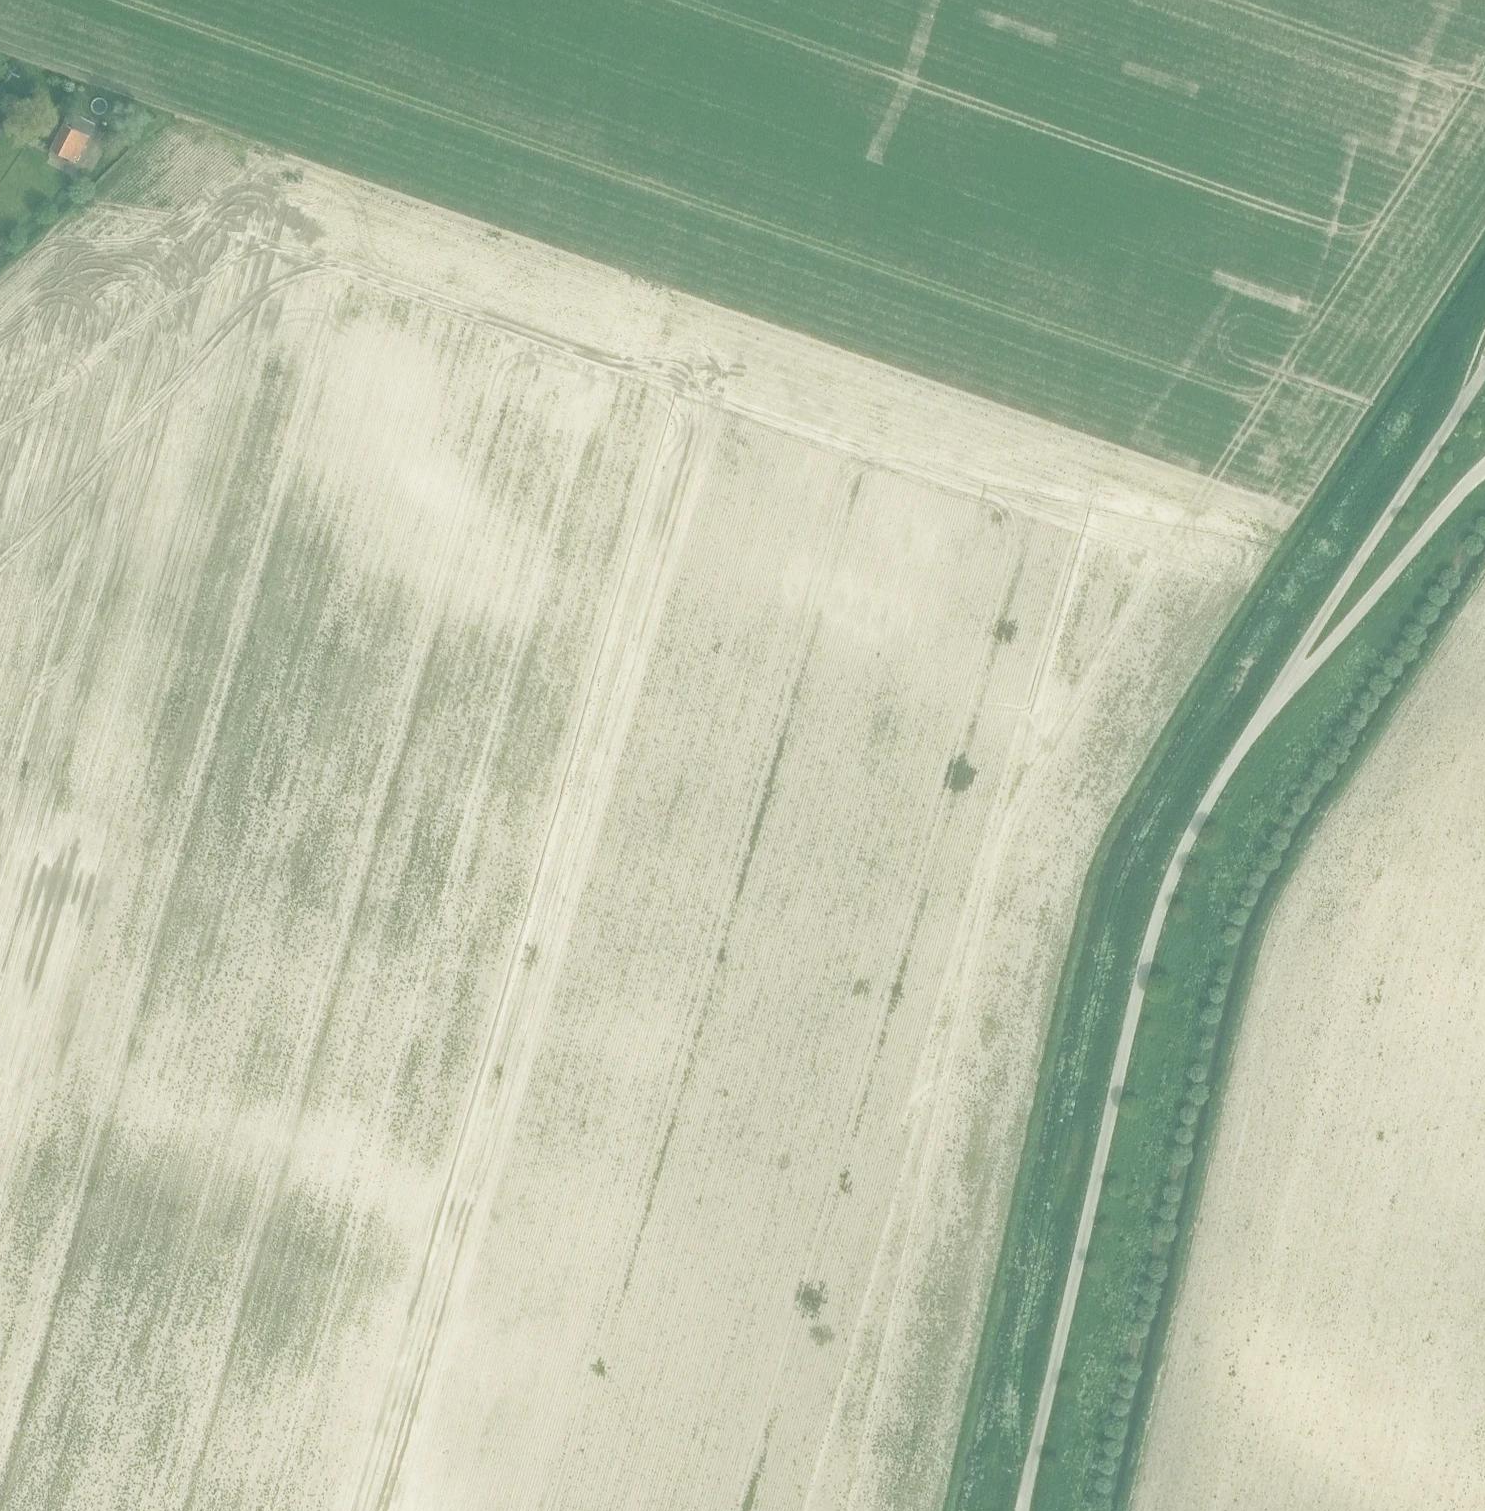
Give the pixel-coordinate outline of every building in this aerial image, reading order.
[(75,161),(95,123),(76,114),(73,119),(67,116),(50,148),(75,161)]
